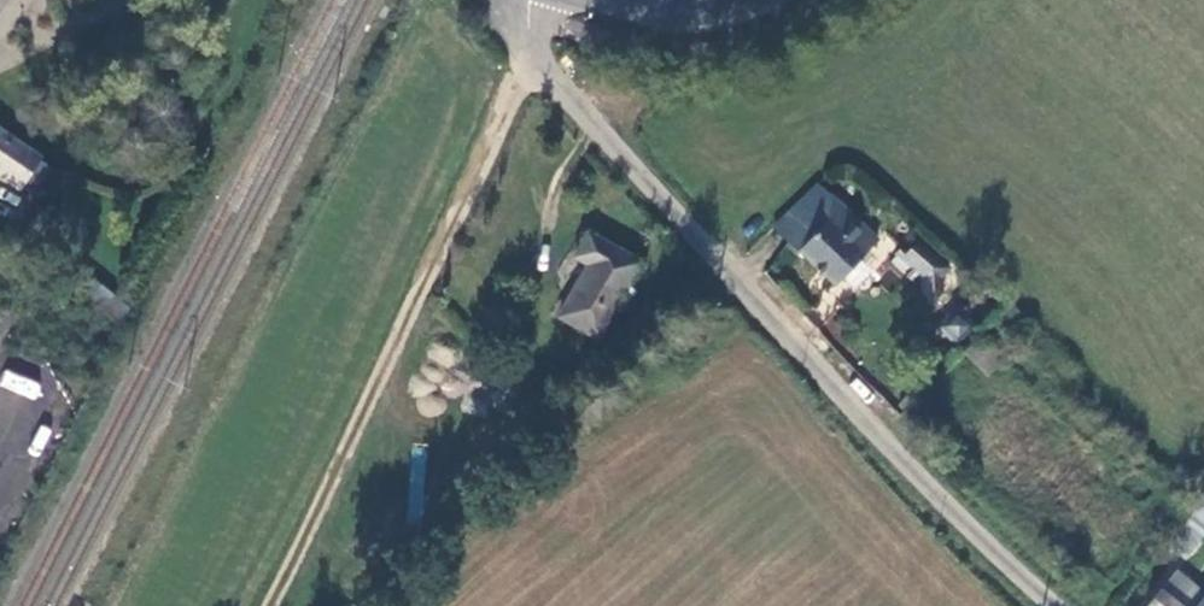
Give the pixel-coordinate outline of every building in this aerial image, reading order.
[(21,191),(42,158),(0,131),(0,178),(21,191)] [(836,289),(879,241),(830,199),(790,243),(836,289)] [(58,253),(74,226),(45,208),(29,235),(58,253)] [(598,342),(644,264),(591,234),(575,261),(588,269),(560,323),(598,342)] [(1203,541),(1203,505),(1171,548),(1188,562),(1203,541)] [(1177,573),(1151,605),(1203,605),(1203,594),(1177,573)]
